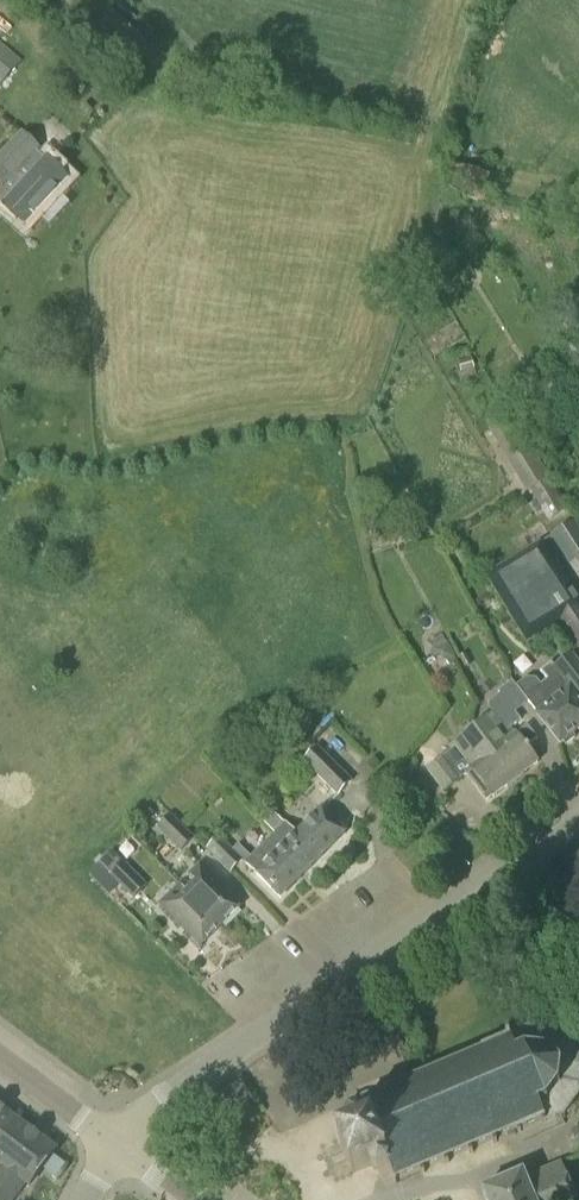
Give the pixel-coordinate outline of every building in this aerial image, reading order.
[(21,62),(0,44),(0,87),(21,62)] [(70,180),(38,151),(40,149),(21,132),(0,155),(0,206),(25,229),(70,180)] [(569,511),(512,418),(489,432),(527,494),(530,492),(549,523),(569,511)] [(570,514),(559,521),(564,528),(551,538),(578,582),(578,528),(570,514)] [(405,546),(422,539),(418,527),(400,533),(405,546)] [(543,543),(484,576),(526,645),(560,624),(577,650),(578,649),(578,602),(543,543)] [(446,644),(443,636),(430,643),(433,650),(431,651),(430,657),(453,664),(455,658),(448,643),(446,644)] [(578,662),(569,657),(554,668),(552,665),(542,673),(548,680),(541,686),(536,679),(518,678),(513,682),(526,698),(525,698),(538,715),(537,715),(561,745),(564,743),(566,746),(576,739),(573,736),(578,731),(578,664),(578,662)] [(495,751),(515,780),(538,763),(527,749),(537,741),(526,726),(516,735),(511,729),(522,721),(500,695),(489,703),(488,708),(492,713),(477,725),(495,751)] [(493,798),(515,780),(495,751),(477,725),(448,747),(451,751),(426,770),(443,793),(467,774),(487,801),(492,797),(493,798)] [(338,797),(353,782),(318,747),(303,763),(338,797)] [(274,834),(310,871),(346,835),(322,811),(297,835),(285,822),(284,824),(274,813),(263,824),(274,835),(274,834)] [(181,853),(195,839),(171,815),(156,829),(181,853)] [(133,899),(147,886),(124,863),(141,846),(129,834),(99,864),(133,899)] [(281,899),(310,871),(274,834),(274,835),(251,857),(238,845),(233,851),(219,837),(206,850),(230,875),(243,861),(257,875),(281,899)] [(158,866),(175,882),(187,870),(170,854),(158,866)] [(198,884),(188,894),(222,928),(243,907),(201,864),(189,875),(198,884)] [(222,928),(188,894),(178,904),(169,895),(158,906),(201,949),(222,928)] [(578,1096),(578,1058),(574,1047),(554,1032),(528,1029),(510,1036),(511,1038),(482,1050),(483,1053),(362,1104),(356,1102),(348,1105),(345,1114),(353,1134),(338,1140),(353,1175),(371,1167),(373,1172),(379,1175),(391,1170),(396,1182),(516,1131),(518,1133),(546,1121),(547,1122),(565,1115),(578,1096)] [(17,1123),(0,1110),(0,1146),(17,1123)] [(0,1146),(0,1164),(3,1167),(0,1171),(0,1199),(14,1199),(26,1184),(30,1187),(56,1152),(17,1123),(0,1146)] [(560,1164),(526,1179),(524,1174),(482,1191),(486,1199),(576,1199),(560,1164)]
